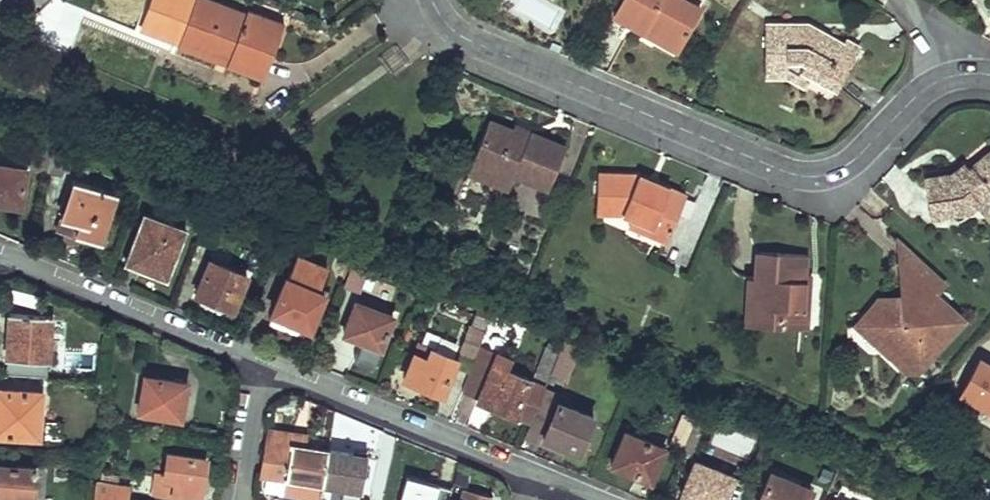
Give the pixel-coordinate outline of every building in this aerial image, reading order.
[(195,0),(151,0),(141,28),(179,42),(195,0)] [(213,0),(195,0),(193,4),(213,11),(217,2),(213,0)] [(615,16),(645,33),(647,28),(680,47),(700,10),(682,0),(624,0),(615,16)] [(213,11),(193,4),(182,35),(220,49),(223,42),(235,47),(228,66),(264,79),(285,23),(248,10),(247,12),(217,2),(213,11)] [(808,25),(766,24),(765,76),(787,76),(805,87),(811,76),(837,90),(859,48),(845,40),(842,44),(808,25)] [(680,47),(647,28),(645,33),(677,51),(680,47)] [(220,49),(182,35),(179,42),(177,47),(228,66),(235,47),(223,42),(220,49)] [(528,137),(490,121),(474,158),(493,166),(489,175),(508,183),(512,174),(548,188),(565,147),(530,132),(528,137)] [(967,171),(952,183),(946,176),(925,178),(931,217),(967,213),(979,203),(989,194),(989,153),(967,171)] [(493,166),(474,158),(471,168),(489,175),(493,166)] [(952,183),(967,171),(962,163),(946,176),(952,183)] [(0,168),(0,205),(21,208),(25,171),(0,168)] [(639,176),(600,175),(598,212),(624,214),(632,218),(648,225),(645,233),(668,242),(679,215),(673,213),(681,194),(639,176)] [(73,180),(57,231),(100,244),(115,194),(73,180)] [(687,197),(681,194),(673,213),(679,215),(687,197)] [(979,203),(989,216),(989,194),(979,203)] [(185,231),(143,215),(125,265),(142,271),(149,252),(173,263),(185,231)] [(648,225),(632,218),(628,226),(645,233),(648,225)] [(943,284),(898,242),(899,267),(912,278),(936,299),(943,290),(943,284)] [(173,263),(149,252),(142,271),(166,280),(173,263)] [(329,265),(297,252),(271,315),(310,331),(312,324),(316,326),(328,298),(316,293),(329,265)] [(776,253),(758,252),(757,261),(775,262),(776,253)] [(756,279),(754,324),(808,327),(809,310),(804,309),(806,275),(807,255),(776,253),(775,262),(757,261),(756,279)] [(211,262),(209,266),(219,271),(221,267),(211,262)] [(345,287),(360,293),(370,268),(355,262),(345,287)] [(209,266),(197,296),(250,318),(262,285),(221,267),(219,271),(209,266)] [(899,267),(900,299),(909,301),(908,283),(912,278),(899,267)] [(945,328),(955,316),(936,299),(912,278),(908,283),(909,301),(900,299),(879,302),(881,314),(867,316),(869,337),(888,337),(890,356),(905,370),(918,369),(950,332),(945,328)] [(756,279),(747,279),(745,324),(754,324),(756,279)] [(879,302),(867,316),(881,314),(879,302)] [(357,303),(345,335),(363,342),(356,360),(375,367),(394,317),(357,303)] [(51,317),(11,315),(7,360),(48,364),(51,317)] [(867,316),(857,327),(869,337),(867,316)] [(960,321),(955,316),(945,328),(950,332),(960,321)] [(483,335),(473,330),(460,363),(471,368),(477,351),(483,335)] [(888,337),(869,337),(890,356),(888,337)] [(559,354),(545,349),(536,377),(548,383),(558,357),(559,354)] [(471,368),(462,393),(480,400),(479,403),(531,424),(545,392),(546,389),(508,374),(512,364),(477,351),(471,368)] [(414,357),(405,382),(441,396),(455,362),(432,352),(427,362),(414,357)] [(575,362),(558,357),(548,383),(546,389),(562,396),(575,362)] [(982,360),(962,395),(989,411),(989,364),(982,360)] [(49,377),(49,367),(7,365),(7,375),(49,377)] [(186,384),(144,377),(138,414),(180,421),(186,384)] [(0,391),(0,420),(14,421),(13,436),(39,438),(42,393),(0,391)] [(593,417),(558,403),(559,398),(545,392),(531,424),(530,427),(545,434),(543,439),(566,448),(579,453),(593,417)] [(694,421),(684,417),(672,447),(682,450),(694,421)] [(0,420),(0,435),(13,436),(14,421),(0,420)] [(706,426),(694,421),(682,450),(694,456),(706,426)] [(545,434),(530,427),(526,437),(564,453),(566,448),(543,439),(545,434)] [(286,447),(301,449),(301,446),(306,446),(307,436),(267,430),(266,440),(268,441),(286,444),(286,447)] [(647,441),(626,432),(612,467),(651,483),(665,449),(656,445),(659,440),(649,436),(647,441)] [(316,485),(323,486),(329,450),(306,446),(301,446),(301,449),(286,447),(286,444),(268,441),(262,475),(281,479),(316,485)] [(357,454),(329,450),(323,486),(361,492),(366,460),(356,459),(357,454)] [(200,498),(206,459),(169,453),(165,474),(157,473),(153,496),(173,499),(174,494),(200,498)] [(696,461),(682,496),(692,499),(726,499),(734,479),(696,461)] [(0,467),(0,499),(33,499),(35,470),(0,467)] [(770,475),(760,499),(808,499),(811,491),(770,475)] [(415,480),(407,478),(404,489),(412,491),(415,480)] [(281,479),(278,494),(314,499),(316,485),(281,479)] [(401,499),(449,499),(452,491),(415,480),(412,491),(404,489),(401,499)] [(128,489),(98,483),(93,499),(126,499),(128,489)]
